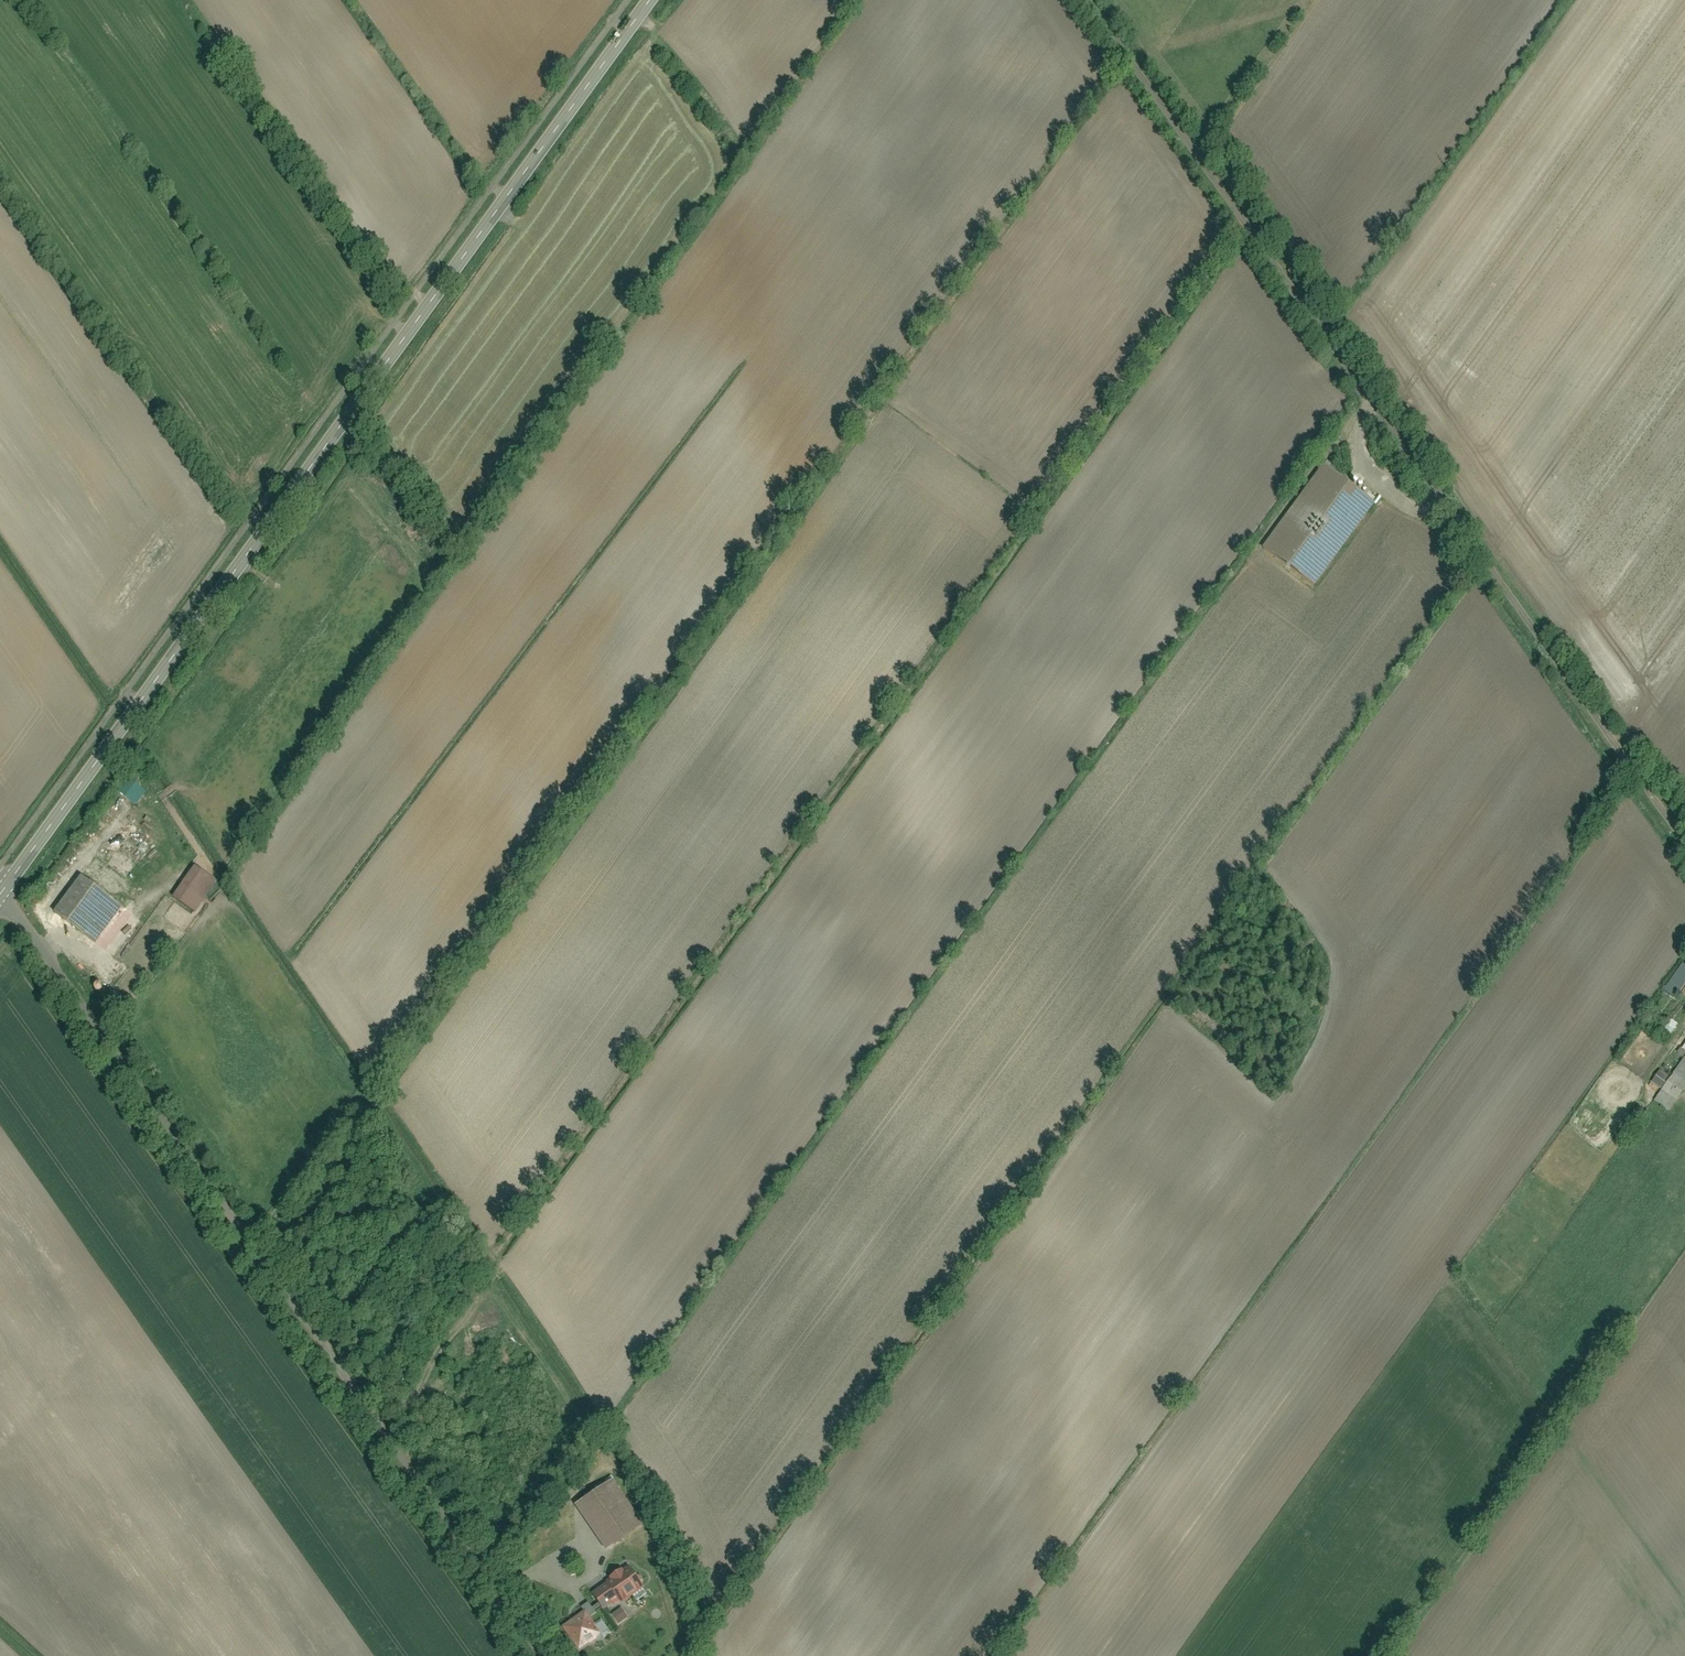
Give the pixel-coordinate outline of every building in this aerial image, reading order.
[(1327,466),(1266,548),(1318,586),(1379,503),(1327,466)] [(128,775),(116,789),(136,806),(148,792),(128,775)] [(221,880),(200,866),(178,898),(199,912),(221,880)] [(125,906),(87,878),(62,913),(100,940),(125,906)] [(1667,990),(1677,998),(1684,987),(1684,965),(1667,990)] [(1660,1098),(1675,1109),(1684,1095),(1684,1063),(1660,1098)] [(1663,1088),(1670,1074),(1662,1070),(1655,1084),(1663,1088)] [(644,1527),(613,1481),(575,1507),(606,1553),(644,1527)] [(628,1568),(591,1594),(600,1607),(608,1602),(614,1610),(643,1589),(628,1568)] [(612,1614),(619,1625),(629,1617),(622,1607),(612,1614)] [(561,1627),(581,1655),(584,1655),(607,1640),(588,1613),(586,1610),(561,1627)]
